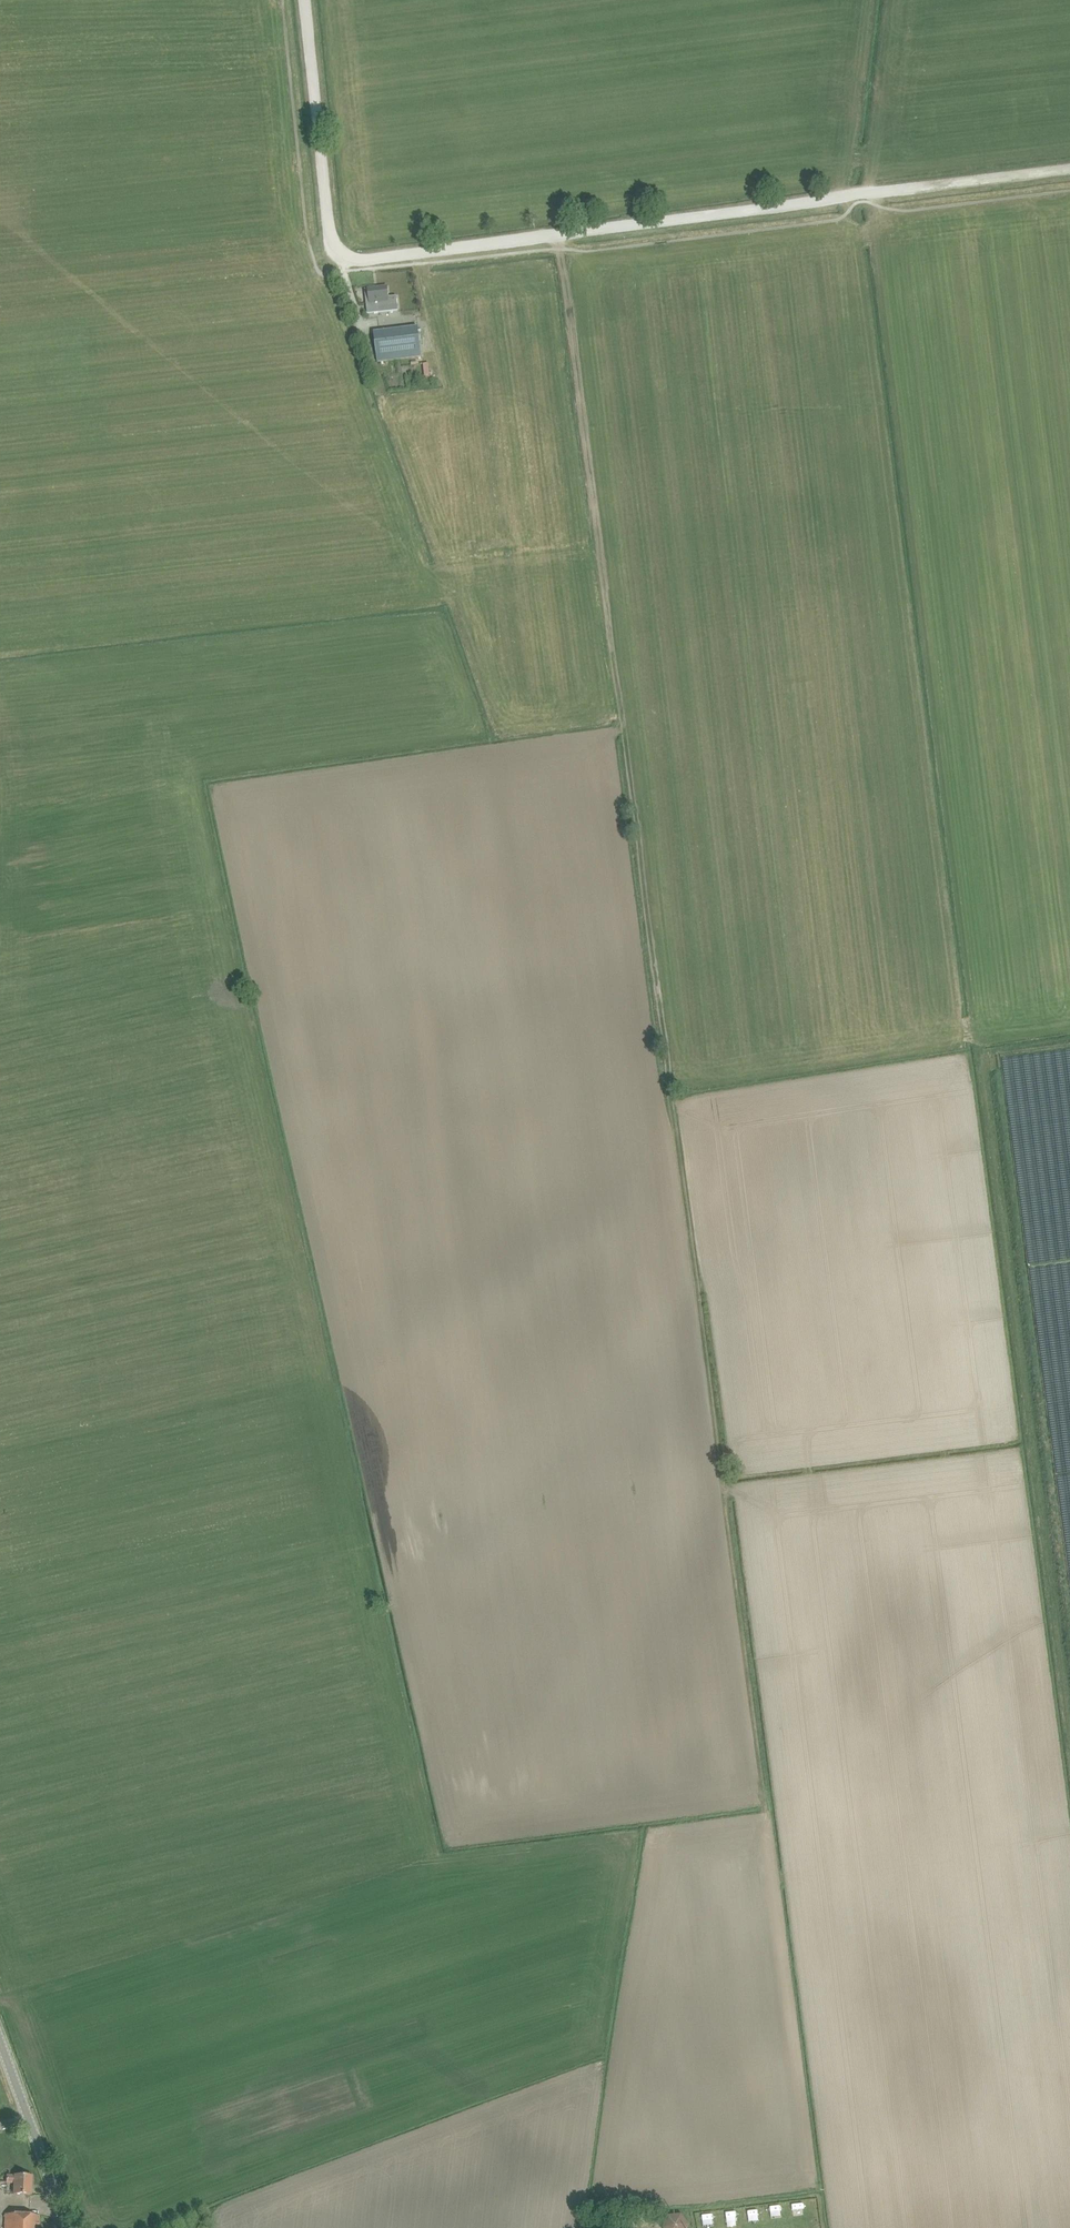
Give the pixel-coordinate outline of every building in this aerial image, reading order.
[(388,297),(387,287),(368,289),(369,304),(374,304),(375,314),(398,311),(397,297),(388,297)] [(374,333),(375,344),(377,362),(422,357),(419,339),(418,328),(374,333)] [(14,2194),(20,2194),(31,2195),(31,2176),(15,2176),(7,2176),(7,2182),(15,2183),(14,2194)] [(684,2211),(662,2221),(665,2227),(692,2227),(684,2211)] [(39,2216),(6,2214),(5,2227),(38,2227),(39,2216)]
